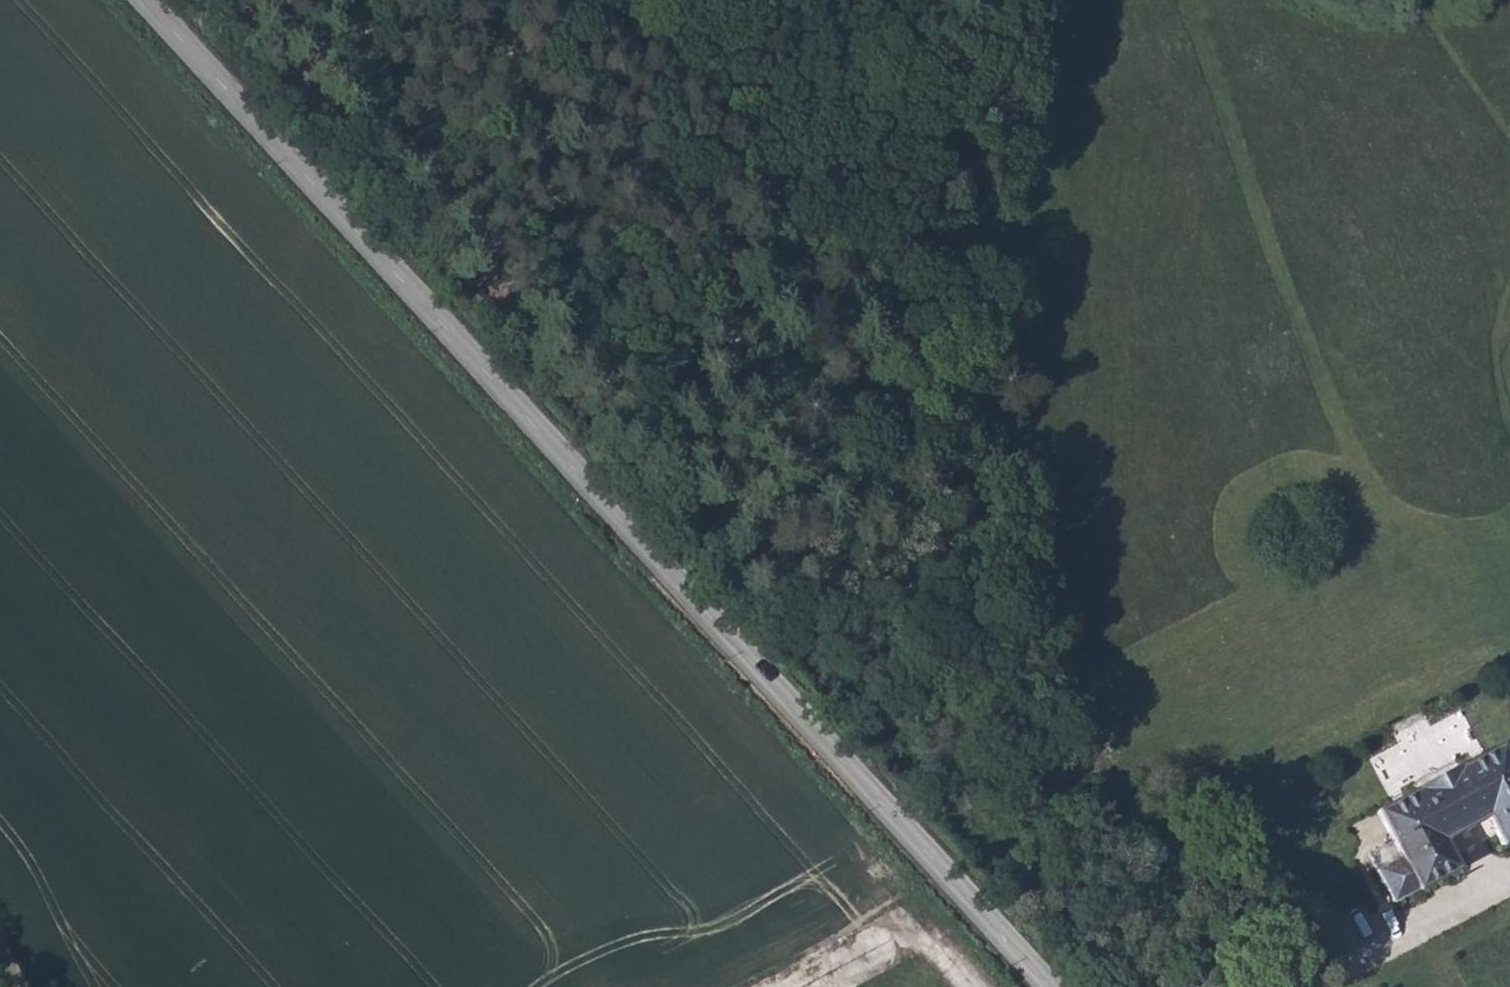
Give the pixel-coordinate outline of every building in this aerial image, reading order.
[(1380,808),(1401,858),(1383,867),(1396,897),(1468,861),(1458,835),(1498,815),(1509,840),(1509,744),(1380,808)]
